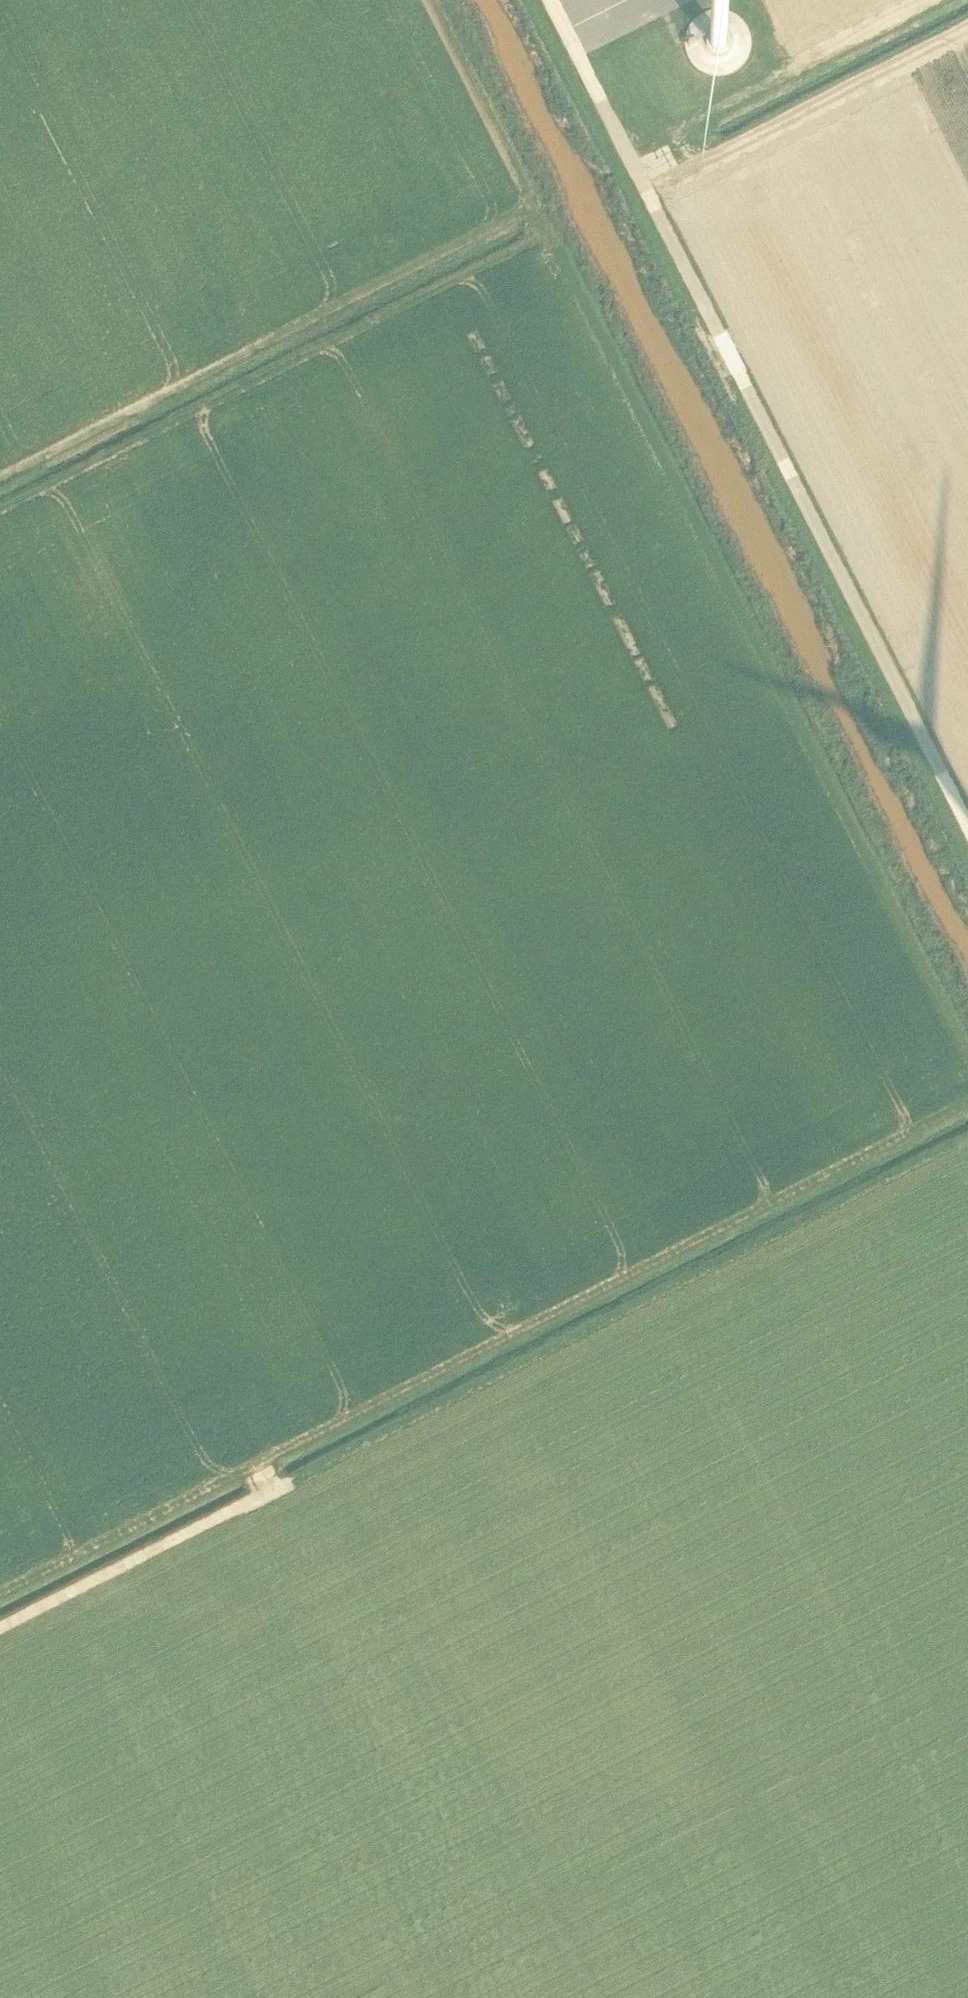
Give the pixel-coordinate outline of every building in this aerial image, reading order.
[(710,40),(710,41),(710,42),(710,43),(711,43),(711,44),(711,45),(712,46),(713,47),(714,48),(715,48),(716,48),(717,49),(718,49),(719,49),(720,48),(721,48),(722,48),(723,47),(724,46),(725,45),(725,44),(726,43),(726,42),(726,41),(726,40),(726,39),(726,38),(725,37),(725,36),(724,36),(724,35),(723,35),(723,34),(722,34),(721,33),(720,33),(719,33),(718,33),(717,33),(716,33),(715,33),(714,34),(713,34),(713,35),(712,35),(712,36),(711,36),(711,37),(711,38),(710,39),(710,40)]
